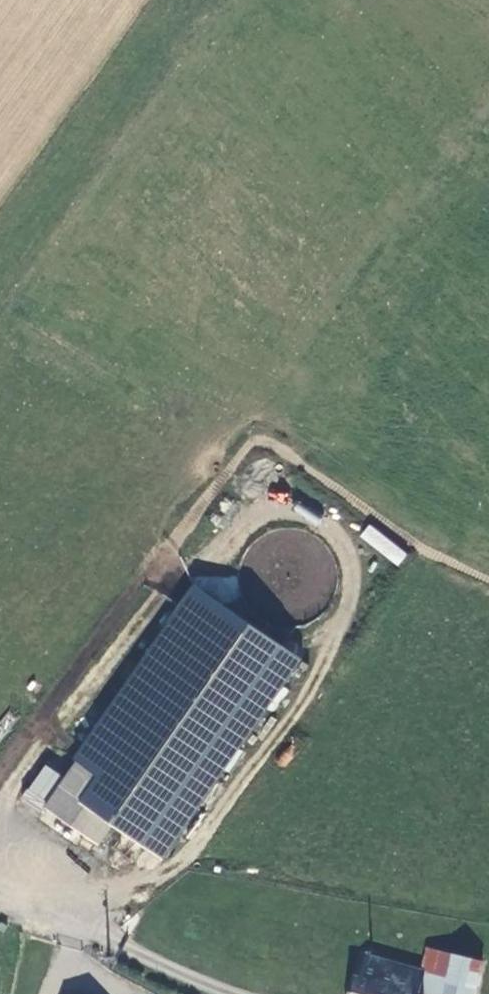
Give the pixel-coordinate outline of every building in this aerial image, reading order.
[(369,523),(359,536),(398,567),(408,554),(369,523)] [(124,716),(57,811),(109,848),(124,827),(174,862),(278,714),(197,657),(145,730),(124,716)] [(16,716),(6,710),(0,719),(0,741),(0,742),(16,716)] [(365,979),(361,993),(487,993),(488,989),(488,964),(440,949),(433,973),(376,957),(370,979),(365,979)]
